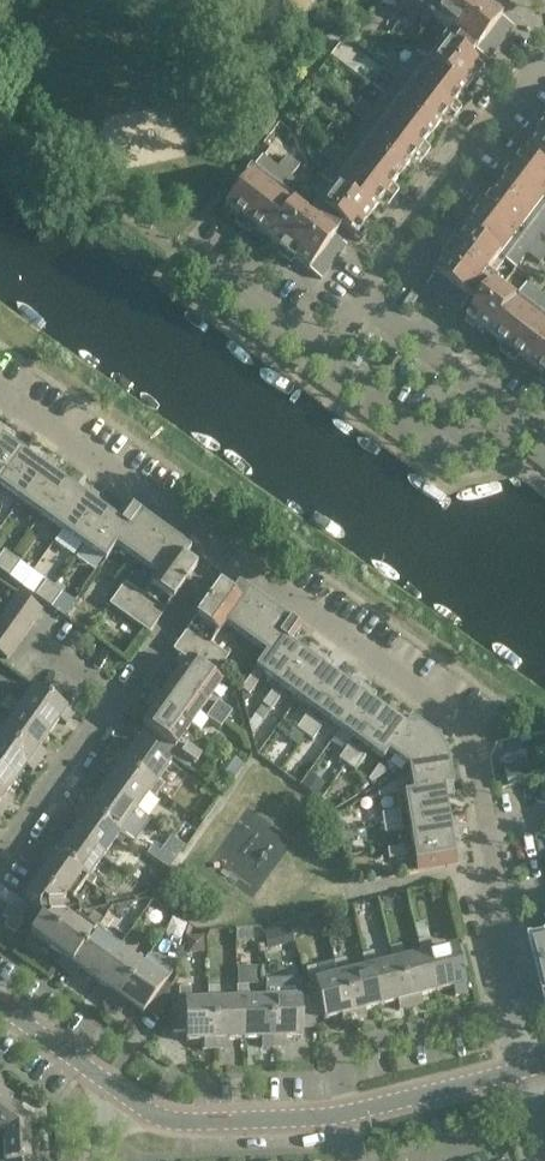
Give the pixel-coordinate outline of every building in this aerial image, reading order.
[(307,13),(317,0),(290,0),(307,13)] [(404,14),(415,0),(402,0),(396,8),(404,14)] [(399,22),(404,26),(409,25),(413,20),(421,9),(435,20),(443,9),(450,0),(415,0),(404,14),(405,14),(399,22)] [(482,38),(499,16),(478,0),(450,0),(435,20),(473,49),(482,38)] [(487,60),(503,40),(513,27),(499,16),(482,38),(473,49),(487,60)] [(405,68),(392,59),(382,72),(395,81),(373,110),(361,100),(356,106),(351,113),(364,122),(342,151),(329,141),(320,154),(332,164),(321,179),(336,190),(320,211),(353,236),(480,69),(447,44),(431,64),(416,53),(405,68)] [(544,257),(544,246),(538,241),(544,231),(544,131),(437,273),(471,298),(501,258),(516,269),(528,254),(540,263),(544,257)] [(332,235),(293,205),(305,190),(289,179),(299,166),(286,156),(276,169),(261,157),(224,206),(307,269),(332,235)] [(346,246),(334,236),(332,235),(307,269),(321,279),(346,246)] [(428,285),(454,306),(461,311),(471,298),(437,273),(428,285)] [(543,297),(528,285),(516,300),(496,284),(470,318),(544,375),(544,294),(543,297)] [(14,435),(7,429),(0,439),(0,483),(23,452),(9,442),(14,435)] [(36,461),(23,452),(0,483),(0,486),(20,500),(49,460),(41,454),(36,461)] [(51,472),(56,465),(49,460),(20,500),(41,515),(65,482),(51,472)] [(84,484),(78,492),(65,482),(41,515),(62,530),(91,490),(84,484)] [(94,502),(99,495),(91,490),(62,530),(82,544),(106,511),(94,502)] [(129,506),(119,520),(106,511),(82,544),(105,561),(116,546),(139,513),(129,506)] [(125,582),(109,605),(149,633),(195,568),(183,560),(190,550),(139,513),(116,546),(157,575),(143,595),(125,582)] [(4,550),(0,555),(0,570),(1,571),(12,556),(4,550)] [(9,577),(20,562),(12,556),(1,571),(9,577)] [(35,595),(43,601),(54,586),(46,581),(35,595)] [(180,655),(181,654),(213,677),(228,656),(210,644),(224,624),(265,653),(289,620),(238,584),(231,594),(219,585),(172,650),(180,655)] [(54,586),(43,601),(51,607),(62,592),(54,586)] [(33,622),(42,610),(18,593),(10,605),(33,622)] [(24,634),(33,622),(10,605),(1,617),(24,634)] [(24,634),(1,617),(0,619),(0,635),(15,646),(24,634)] [(301,651),(289,642),(299,628),(289,620),(265,653),(255,668),(278,684),(301,651)] [(7,659),(15,646),(0,635),(0,654),(7,659)] [(319,653),(314,660),(301,651),(278,684),(298,699),(327,658),(319,653)] [(181,654),(180,655),(175,662),(182,667),(172,681),(205,704),(221,683),(213,677),(181,654)] [(329,671),(334,664),(327,658),(298,699),(319,714),(343,680),(329,671)] [(240,687),(247,693),(258,679),(250,673),(240,687)] [(356,690),(343,680),(319,714),(340,729),(369,688),(361,683),(356,690)] [(163,694),(156,689),(150,697),(190,726),(205,704),(172,681),(163,694)] [(35,687),(21,706),(9,698),(3,707),(14,715),(18,711),(49,734),(59,720),(66,725),(74,715),(35,687)] [(371,701),(376,694),(369,688),(340,729),(361,744),(385,711),(371,701)] [(263,705),(256,715),(264,720),(271,711),(281,695),(274,690),(263,705)] [(142,724),(175,747),(190,726),(150,697),(145,704),(152,709),(142,724)] [(210,708),(224,718),(230,710),(216,700),(210,708)] [(224,718),(210,708),(205,716),(219,726),(224,718)] [(14,715),(4,730),(0,727),(0,735),(1,734),(40,762),(47,753),(39,748),(49,734),(18,711),(14,715)] [(403,713),(398,720),(385,711),(361,744),(383,759),(388,752),(412,719),(403,713)] [(296,729),(289,739),(297,744),(304,735),(314,720),(306,715),(296,729)] [(443,745),(438,738),(412,719),(388,752),(408,767),(443,745)] [(312,740),(322,726),(314,720),(304,735),(312,740)] [(16,781),(26,767),(33,772),(40,762),(1,734),(0,735),(0,769),(16,781)] [(119,750),(112,758),(152,787),(158,791),(163,784),(157,780),(170,763),(138,740),(127,756),(119,750)] [(180,750),(194,761),(200,752),(186,742),(180,750)] [(349,744),(339,759),(346,764),(357,750),(349,744)] [(452,785),(447,752),(443,745),(408,767),(412,792),(452,785)] [(354,770),(364,755),(357,750),(346,764),(354,770)] [(115,773),(104,788),(136,810),(148,793),(154,797),(158,791),(152,787),(112,758),(106,767),(115,773)] [(384,773),(386,770),(379,765),(368,780),(370,781),(384,773)] [(6,809),(13,800),(6,794),(16,781),(0,769),(0,805),(6,809)] [(391,786),(376,795),(377,797),(395,795),(394,785),(391,786)] [(445,796),(454,794),(452,785),(412,792),(404,793),(408,819),(448,812),(445,796)] [(85,797),(79,805),(119,834),(124,838),(129,832),(123,828),(136,810),(104,788),(93,802),(86,797),(85,797)] [(81,820),(71,835),(102,857),(114,840),(120,844),(124,838),(119,834),(79,805),(73,814),(81,820)] [(397,811),(379,814),(381,824),(399,821),(397,811)] [(460,827),(451,829),(448,812),(408,819),(412,845),(453,839),(461,837),(460,827)] [(382,833),(400,830),(399,821),(381,824),(382,833)] [(52,843),(45,853),(46,853),(46,854),(64,866),(85,881),(91,885),(95,878),(90,875),(102,857),(71,835),(60,849),(52,843)] [(464,853),(455,854),(453,839),(412,845),(417,871),(447,866),(466,863),(464,853)] [(405,857),(404,847),(386,850),(387,860),(405,857)] [(165,851),(158,860),(169,869),(176,859),(165,851)] [(85,881),(75,874),(46,854),(40,863),(47,868),(24,900),(38,909),(42,904),(46,907),(48,920),(45,924),(39,920),(30,934),(62,956),(57,963),(66,970),(79,951),(96,927),(87,920),(84,924),(76,918),(80,913),(78,903),(72,899),(85,881)] [(7,920),(22,917),(21,913),(10,905),(2,916),(7,920)] [(22,917),(7,920),(3,925),(15,933),(23,922),(22,917)] [(79,951),(66,970),(65,971),(74,978),(80,969),(95,980),(117,948),(100,936),(103,932),(96,927),(79,951)] [(271,929),(263,931),(268,948),(276,946),(271,929)] [(436,992),(453,988),(455,996),(467,993),(456,947),(432,952),(429,939),(418,941),(421,955),(427,954),(436,992)] [(535,944),(544,983),(544,942),(535,944)] [(145,946),(135,960),(117,948),(95,980),(110,991),(104,999),(112,1005),(144,961),(151,951),(145,946)] [(427,954),(421,955),(404,959),(401,946),(390,948),(393,962),(399,961),(410,1007),(422,1004),(420,996),(436,992),(427,954)] [(399,961),(393,962),(376,966),(373,953),(362,955),(366,969),(371,968),(380,1006),(397,1002),(399,1010),(410,1007),(399,961)] [(371,968),(366,969),(348,973),(345,960),(334,962),(338,976),(343,975),(354,1021),(366,1018),(364,1010),(380,1006),(371,968)] [(145,1010),(155,1017),(168,1000),(171,986),(165,982),(147,969),(150,965),(144,961),(112,1005),(121,1011),(127,1003),(142,1014),(145,1010)] [(317,966),(306,969),(310,983),(314,982),(324,1020),(341,1015),(343,1024),(354,1021),(343,975),(338,976),(337,976),(320,980),(317,966)] [(275,971),(265,972),(265,985),(266,999),(271,999),(273,1047),(285,1046),(284,1038),(302,1037),(301,998),(277,999),(276,984),(275,971)] [(273,1047),(271,999),(266,999),(248,1000),(247,985),(236,986),(237,1000),(243,1000),(244,1039),(261,1039),(261,1047),(273,1047)] [(243,1000),(237,1000),(219,1001),(219,987),(208,987),(208,1002),(214,1001),(216,1049),(227,1048),(227,1040),(244,1039),(243,1000)] [(214,1001),(208,1002),(190,1002),(190,988),(179,988),(179,998),(171,998),(173,1032),(185,1032),(186,1041),(204,1041),(204,1049),(216,1049),(214,1001)] [(314,1027),(308,998),(301,998),(302,1028),(314,1027)] [(11,1100),(0,1092),(0,1115),(11,1100)] [(0,1115),(0,1132),(4,1135),(4,1160),(38,1160),(37,1137),(28,1137),(28,1122),(16,1114),(21,1107),(11,1100),(0,1115)]
